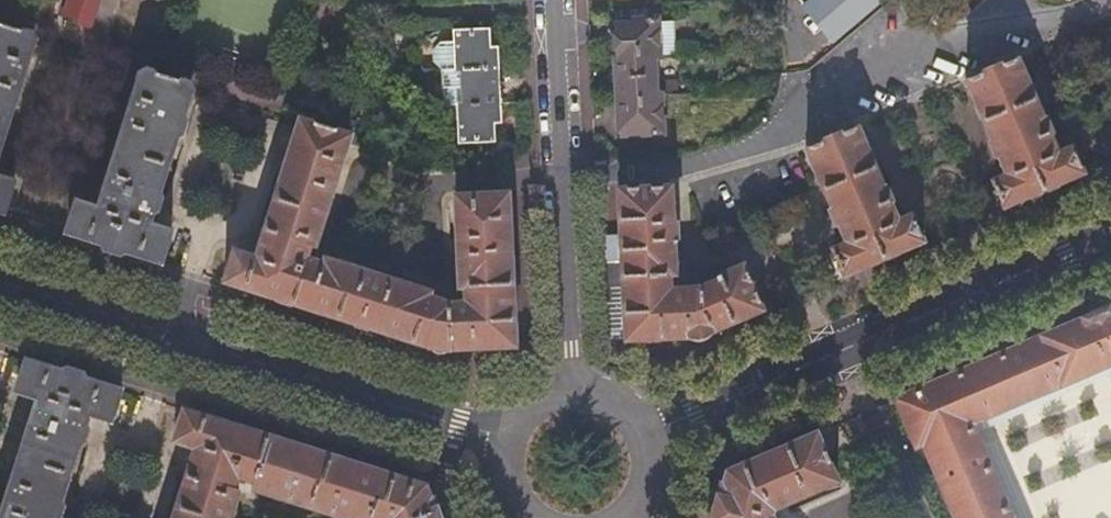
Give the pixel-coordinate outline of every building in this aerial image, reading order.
[(89,29),(99,0),(73,0),(67,18),(77,21),(76,25),(89,29)] [(806,6),(804,8),(805,10),(832,42),(880,0),(801,0),(806,6)] [(616,60),(660,58),(658,24),(658,19),(638,20),(638,25),(614,27),(616,60)] [(660,58),(678,57),(677,24),(658,24),(660,58)] [(35,46),(28,35),(0,26),(0,155),(35,46)] [(464,71),(496,70),(495,47),(487,47),(487,35),(455,36),(456,71),(464,71)] [(660,59),(660,58),(616,60),(620,136),(663,134),(661,95),(656,95),(654,60),(660,59)] [(1004,210),(1086,175),(1076,151),(1069,149),(1059,153),(1018,59),(965,81),(1006,176),(996,180),(994,186),(1004,210)] [(465,106),(498,106),(496,70),(464,71),(465,106)] [(68,235),(164,265),(174,233),(152,225),(192,96),(186,84),(154,73),(141,80),(101,210),(78,202),(68,235)] [(499,125),(498,106),(465,106),(459,106),(460,140),(492,139),(491,125),(499,125)] [(513,348),(506,194),(454,197),(458,290),(464,290),(464,304),(445,304),(429,299),(429,297),(427,293),(330,262),(325,264),(324,266),(307,260),(311,248),(316,250),(349,145),(342,134),(309,123),(297,129),(256,258),(236,252),(225,284),(442,352),(513,348)] [(844,278),(926,243),(915,219),(909,216),(899,221),(858,126),(805,149),(845,243),(835,248),(833,254),(844,278)] [(6,215),(16,183),(0,178),(0,213),(6,215)] [(672,189),(618,191),(620,236),(625,340),(625,343),(687,340),(688,341),(708,336),(764,312),(745,267),(721,277),(714,283),(699,288),(672,290),(671,278),(677,277),(672,189)] [(625,340),(620,236),(603,237),(608,340),(625,340)] [(897,399),(918,447),(924,445),(955,517),(1011,517),(971,424),(1099,370),(1110,397),(1110,308),(897,399)] [(27,361),(17,393),(38,400),(1,517),(58,517),(90,416),(111,423),(122,391),(27,361)] [(434,499),(430,500),(426,487),(185,411),(175,443),(194,449),(173,517),(230,517),(239,491),(234,489),(238,479),(255,485),(254,488),(259,490),(258,493),(271,497),(272,495),(276,497),(276,498),(290,503),(291,501),(295,503),(295,504),(327,515),(327,513),(333,515),(333,517),(337,517),(440,517),(434,499)] [(818,433),(728,471),(724,486),(716,517),(774,517),(773,517),(775,511),(775,512),(789,506),(792,512),(842,490),(826,453),(831,451),(825,437),(820,439),(818,433)] [(724,486),(722,485),(713,517),(716,517),(724,486)]
